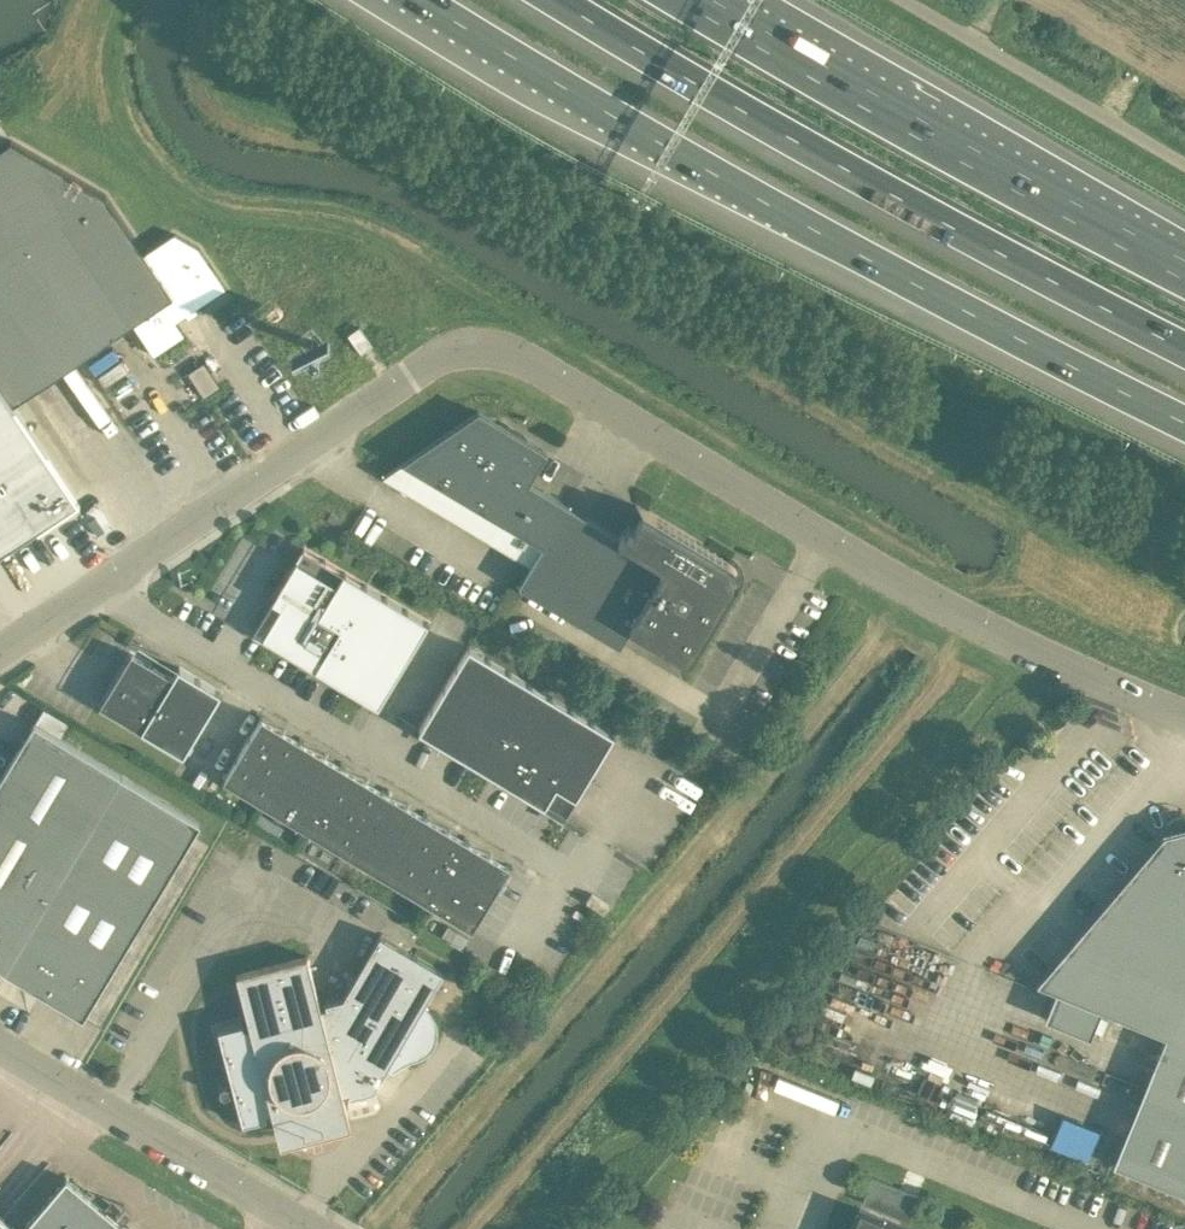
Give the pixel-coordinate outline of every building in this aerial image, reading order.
[(77,498),(12,400),(41,381),(132,321),(145,340),(225,287),(198,246),(173,233),(145,253),(142,248),(104,192),(10,139),(0,146),(0,551),(77,498)] [(359,325),(347,333),(360,352),(372,343),(359,325)] [(203,361),(187,371),(204,396),(220,385),(203,361)] [(478,410),(405,459),(543,542),(518,584),(619,644),(630,624),(690,660),(737,581),(729,560),(635,504),(617,534),(528,480),(546,451),(478,410)] [(378,704),(427,621),(303,547),(272,600),(281,605),(263,635),(378,704)] [(469,646),(419,729),(479,765),(529,682),(469,646)] [(183,753),(220,691),(178,666),(172,676),(131,651),(100,704),(183,753)] [(529,682),(479,765),(503,779),(506,775),(566,812),(614,733),(529,682)] [(4,970),(121,775),(59,737),(68,723),(43,708),(34,723),(33,722),(0,777),(0,968),(4,970)] [(261,716),(227,773),(224,778),(265,803),(303,741),(261,716)] [(307,828),(309,823),(344,766),(303,741),(265,803),(307,828)] [(348,853),(350,849),(385,791),(344,766),(309,823),(307,828),(348,853)] [(121,775),(4,970),(83,1017),(200,822),(121,775)] [(389,877),(392,874),(427,815),(385,791),(350,849),(348,853),(389,877)] [(431,902),(433,899),(468,840),(427,815),(392,874),(389,877),(431,902)] [(1055,990),(1051,999),(1044,1017),(1090,1036),(1101,1009),(1164,1034),(1112,1163),(1184,1192),(1184,816),(1169,820),(1172,830),(1163,832),(1035,982),(1055,990)] [(472,927),(505,872),(509,865),(468,840),(433,899),(431,902),(439,907),(472,927)] [(232,1083),(227,1084),(226,1084),(224,1084),(222,1084),(221,1085),(220,1085),(220,1086),(219,1088),(219,1089),(219,1090),(219,1091),(220,1092),(221,1093),(223,1094),(225,1094),(226,1094),(227,1094),(228,1093),(229,1092),(234,1090),(243,1122),(267,1116),(266,1112),(272,1110),(275,1121),(333,1106),(345,1102),(342,1092),(348,1090),(350,1094),(373,1088),(386,1065),(393,1069),(395,1067),(402,1062),(410,1059),(418,1057),(422,1054),(426,1051),(430,1048),(433,1044),(435,1039),(437,1034),(437,1029),(437,1024),(435,1019),(433,1014),(431,1010),(423,1003),(442,970),(379,933),(343,995),(325,1000),(326,1004),(320,1005),(307,955),(236,973),(249,1024),(243,1026),(242,1022),(218,1028),(232,1083)] [(1087,1158),(1099,1126),(1061,1111),(1048,1143),(1087,1158)] [(872,1174),(862,1199),(907,1218),(918,1194),(872,1174)] [(66,1176),(22,1228),(128,1228),(66,1176)] [(859,1207),(850,1228),(912,1228),(859,1207)] [(0,1216),(0,1228),(16,1228),(0,1216)]
